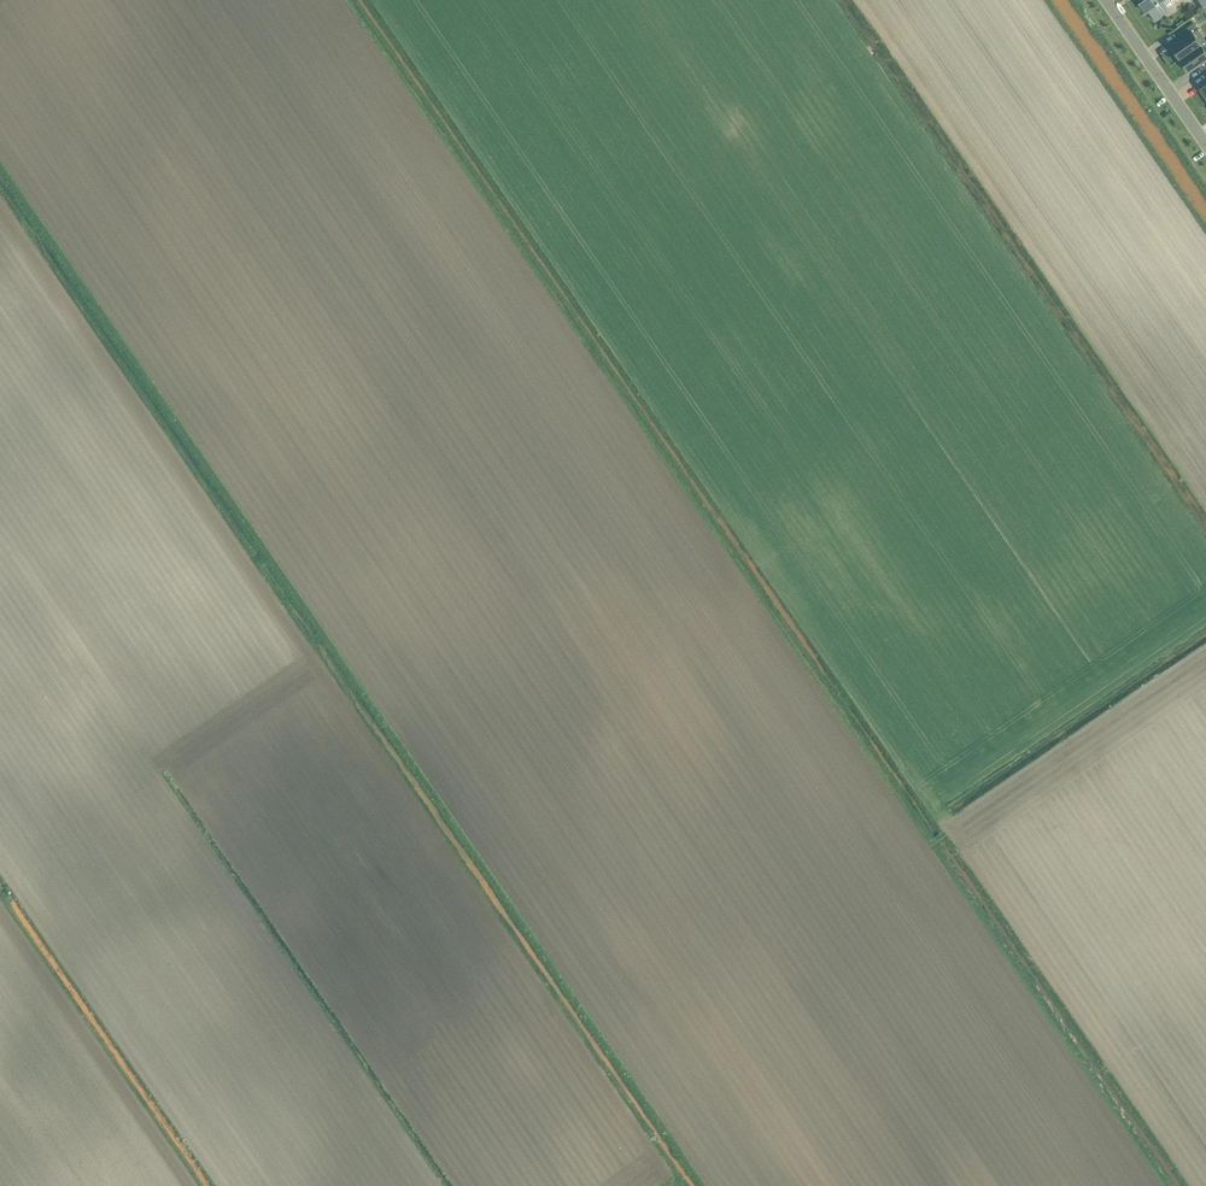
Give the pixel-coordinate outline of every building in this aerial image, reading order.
[(1141,4),(1143,2),(1156,21),(1169,12),(1162,2),(1165,0),(1138,0),(1141,4)] [(1171,47),(1180,60),(1201,45),(1196,38),(1202,34),(1194,23),(1179,33),(1183,39),(1171,47)] [(1189,72),(1200,64),(1204,69),(1205,68),(1205,52),(1201,45),(1180,60),(1189,72)]
